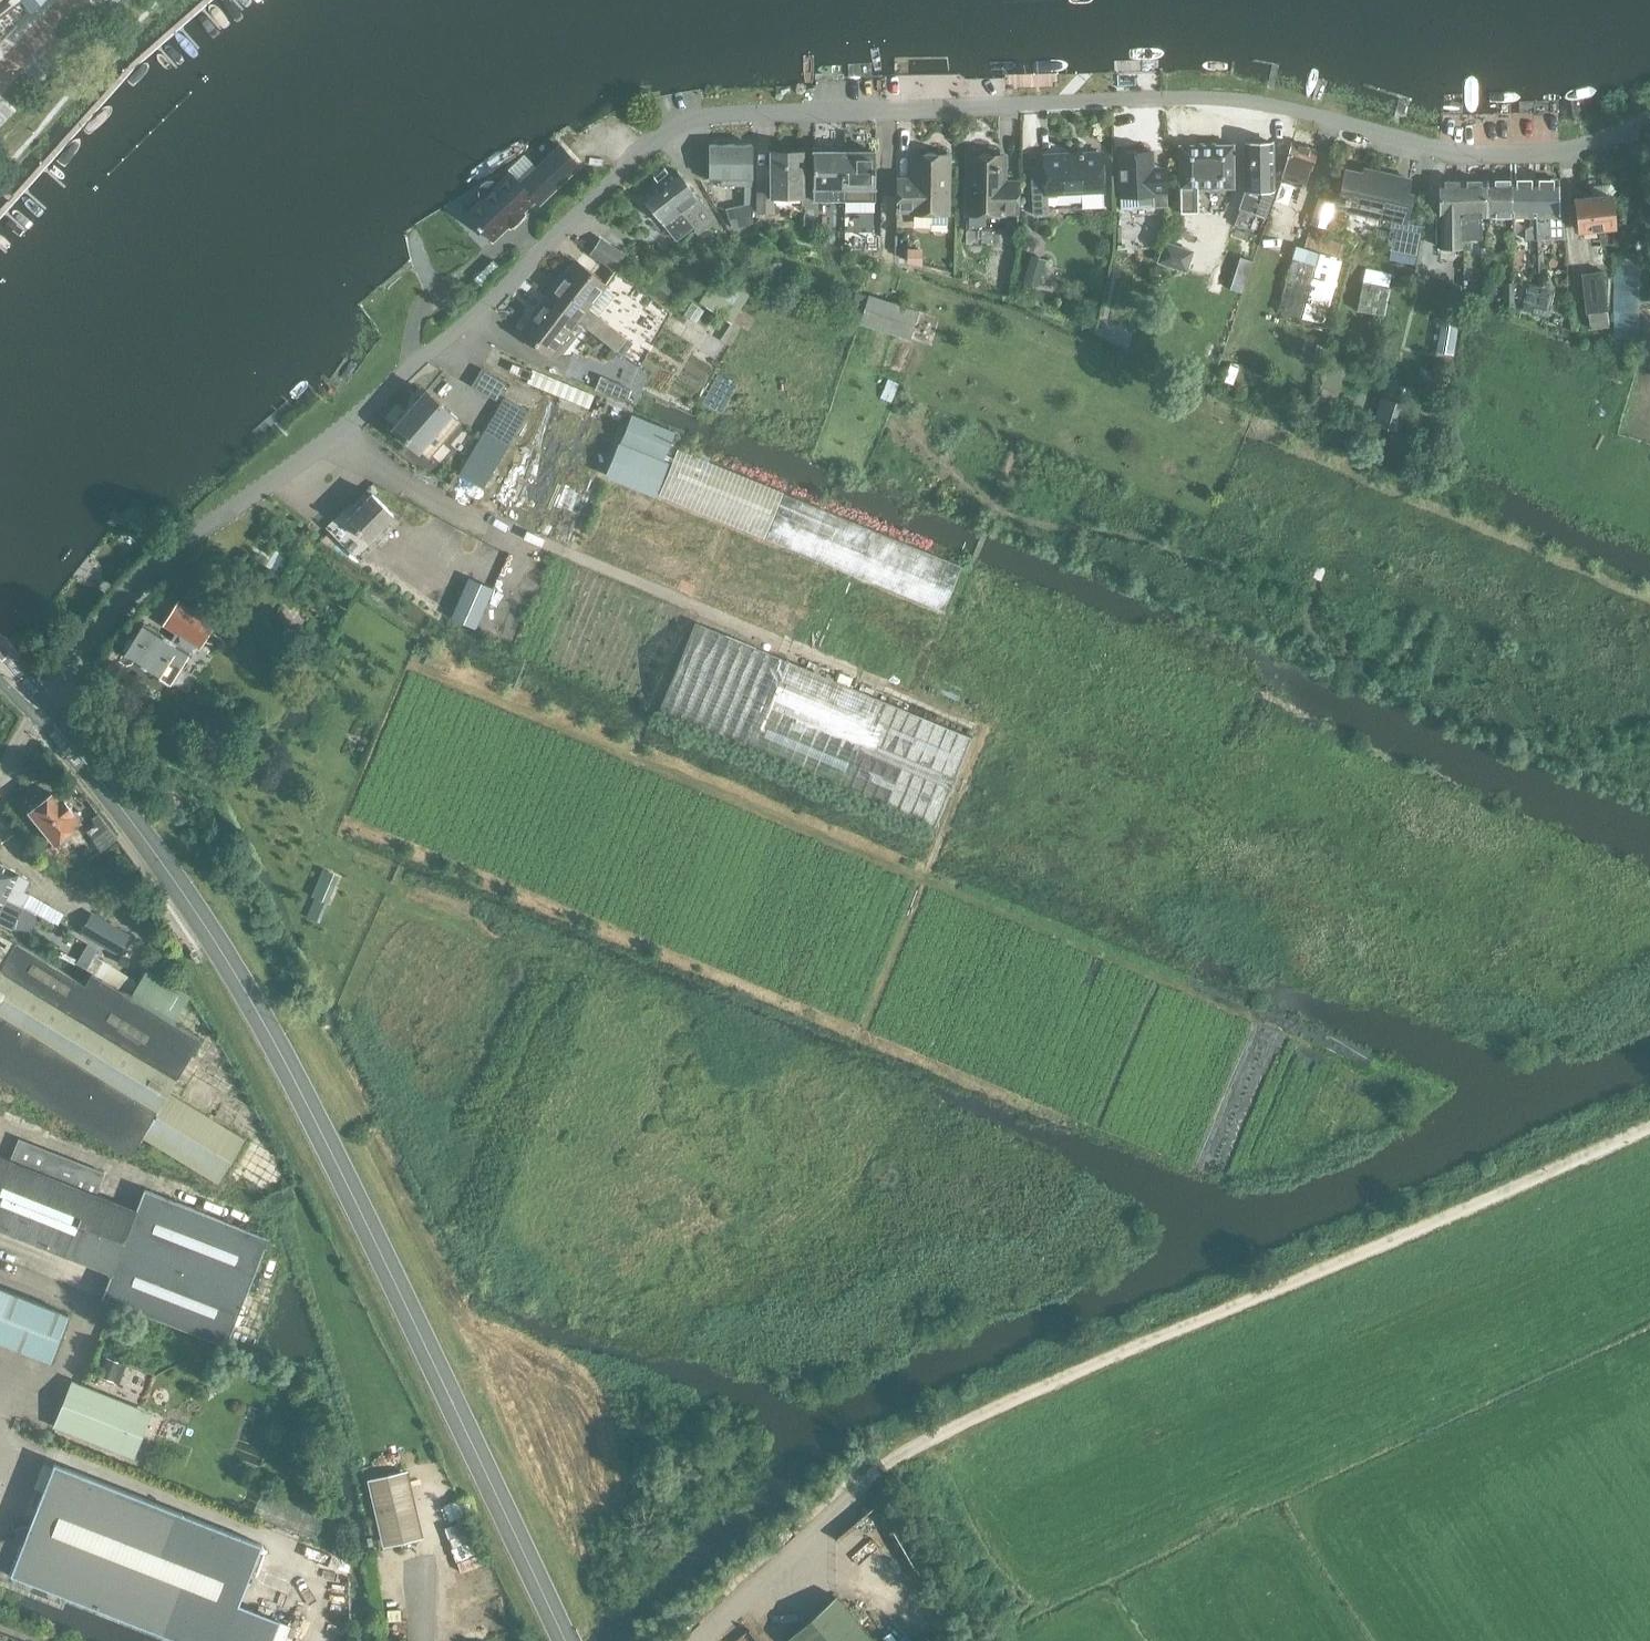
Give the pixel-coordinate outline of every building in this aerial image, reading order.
[(15,21),(31,5),(32,6),(33,7),(35,5),(39,0),(0,0),(0,37),(15,21)] [(1198,209),(1198,185),(1234,184),(1233,141),(1214,141),(1214,140),(1198,140),(1198,142),(1179,142),(1180,185),(1181,185),(1181,209),(1198,209)] [(1271,140),(1245,140),(1245,190),(1239,206),(1263,213),(1272,187),(1271,140)] [(1292,140),(1281,175),(1283,176),(1304,182),(1315,148),(1306,145),(1294,141),(1292,140)] [(731,182),(731,142),(710,142),(710,165),(703,165),(703,177),(721,177),(721,182),(731,182)] [(752,142),(731,142),(731,182),(745,182),(745,202),(751,200),(752,142)] [(483,197),(468,212),(479,224),(478,224),(482,228),(494,240),(510,224),(511,226),(525,213),(524,211),(536,199),(540,203),(581,164),(561,143),(521,182),(511,171),(498,184),(494,182),(493,181),(488,181),(484,184),(481,188),(481,192),(481,193),(483,197)] [(1121,206),(1154,204),(1168,203),(1166,177),(1153,178),(1151,148),(1118,150),(1121,206)] [(771,150),(771,179),(758,179),(758,209),(772,209),(775,197),(775,194),(802,194),(802,150),(771,150)] [(845,199),(844,150),(813,150),(813,199),(845,199)] [(844,150),(845,199),(875,199),(875,150),(844,150)] [(949,211),(950,153),(938,153),(935,150),(927,150),(924,153),(919,153),(918,177),(898,177),(898,209),(911,209),(911,210),(932,210),(932,222),(947,222),(947,211),(949,211)] [(1047,191),(1082,189),(1082,205),(1104,204),(1101,151),(1045,153),(1046,176),(1032,177),(1033,212),(1049,211),(1047,191)] [(999,154),(967,153),(966,211),(1004,212),(1004,210),(1018,210),(1019,179),(998,179),(999,154)] [(675,169),(658,182),(692,224),(693,223),(699,230),(714,218),(698,197),(697,197),(697,196),(675,169)] [(1392,179),(1344,169),(1341,185),(1346,186),(1344,199),(1387,209),(1385,215),(1406,220),(1408,207),(1404,206),(1410,178),(1393,174),(1392,179)] [(1533,180),(1535,239),(1564,239),(1562,214),(1557,215),(1556,179),(1533,180)] [(1512,215),(1511,180),(1488,180),(1488,216),(1512,215)] [(1533,180),(1511,180),(1512,215),(1528,215),(1528,226),(1524,229),(1524,239),(1535,239),(1533,180)] [(1438,182),(1439,217),(1435,221),(1436,244),(1440,247),(1463,247),(1463,238),(1462,217),(1462,181),(1438,182)] [(1462,181),(1463,216),(1462,217),(1463,238),(1482,238),(1481,216),(1485,216),(1484,181),(1462,181)] [(692,224),(658,182),(642,194),(675,236),(692,224)] [(1576,229),(1612,225),(1608,194),(1572,198),(1576,229)] [(739,203),(742,222),(751,220),(751,200),(745,202),(739,203)] [(742,222),(739,203),(725,206),(732,225),(742,222)] [(883,250),(884,231),(852,230),(852,249),(883,250)] [(587,250),(614,264),(622,249),(595,235),(587,250)] [(1160,259),(1188,267),(1193,248),(1166,240),(1160,259)] [(1280,306),(1328,319),(1345,254),(1297,241),(1280,306)] [(907,262),(923,266),(923,248),(907,247),(907,262)] [(1637,337),(1637,253),(1613,253),(1613,337),(1637,337)] [(1025,283),(1038,287),(1047,261),(1034,256),(1025,283)] [(678,265),(668,257),(645,285),(661,298),(671,285),(666,281),(678,265)] [(577,260),(550,295),(586,323),(585,324),(617,348),(624,354),(634,341),(626,335),(587,305),(605,282),(577,260)] [(1580,274),(1585,313),(1608,310),(1603,271),(1580,274)] [(727,277),(709,306),(732,321),(750,293),(727,277)] [(1360,283),(1355,309),(1381,313),(1386,287),(1360,283)] [(1528,283),(1521,306),(1538,312),(1537,285),(1528,283)] [(1513,285),(1504,285),(1504,301),(1504,308),(1514,307),(1514,305),(1513,285)] [(1545,314),(1553,290),(1537,285),(1538,312),(1545,314)] [(847,317),(859,321),(876,326),(885,299),(855,290),(847,317)] [(586,323),(550,295),(524,330),(551,351),(568,330),(576,336),(585,324),(586,323)] [(885,299),(876,326),(893,331),(901,304),(885,299)] [(901,304),(893,331),(909,337),(918,310),(901,304)] [(1440,323),(1435,354),(1451,356),(1456,325),(1440,323)] [(1337,391),(1344,362),(1326,357),(1319,386),(1337,391)] [(498,398),(508,381),(483,366),(473,384),(498,398)] [(526,382),(587,407),(592,396),(531,370),(526,382)] [(597,386),(626,399),(631,386),(603,374),(597,386)] [(394,426),(430,457),(463,420),(427,388),(394,426)] [(452,487),(476,501),(529,411),(505,397),(452,487)] [(1400,430),(1407,405),(1382,397),(1374,423),(1400,430)] [(664,458),(675,431),(634,413),(622,441),(664,458)] [(466,419),(448,438),(461,450),(479,432),(466,419)] [(666,462),(621,444),(608,474),(654,492),(666,462)] [(659,495),(896,592),(943,612),(962,565),(821,507),(679,448),(659,495)] [(348,517),(368,538),(393,513),(373,492),(348,517)] [(475,628),(493,587),(469,576),(451,617),(475,628)] [(194,583),(188,592),(214,610),(220,601),(194,583)] [(125,653),(158,673),(160,674),(161,680),(170,685),(176,684),(185,670),(183,663),(196,643),(199,646),(214,622),(178,600),(164,624),(179,633),(174,640),(144,622),(125,653)] [(973,737),(695,622),(658,711),(936,826),(973,737)] [(53,793),(31,811),(49,834),(55,842),(81,821),(64,800),(63,800),(60,802),(53,793)] [(0,892),(22,903),(24,904),(23,905),(59,924),(65,913),(29,894),(30,892),(27,890),(28,888),(31,882),(30,881),(16,874),(18,871),(0,863),(0,892)] [(13,927),(13,926),(21,930),(29,928),(35,922),(36,914),(22,907),(23,905),(24,904),(22,903),(0,892),(0,920),(13,927)] [(84,936),(119,957),(131,936),(95,916),(84,936)] [(131,1152),(142,1134),(220,1179),(245,1135),(169,1089),(200,1037),(177,1023),(133,996),(91,970),(84,982),(16,941),(0,968),(0,1073),(131,1152)] [(136,1209),(96,1193),(104,1172),(20,1139),(11,1160),(0,1156),(0,1227),(112,1271),(136,1209)] [(136,1209),(112,1271),(103,1296),(116,1301),(226,1344),(268,1237),(144,1189),(136,1209)] [(69,1311),(0,1284),(0,1339),(51,1359),(69,1311)] [(151,1412),(138,1407),(83,1385),(73,1381),(55,1426),(64,1430),(133,1457),(151,1412)] [(60,1600),(61,1600),(61,1602),(63,1601),(62,1592),(189,1640),(275,1640),(284,1619),(242,1603),(265,1542),(55,1461),(31,1525),(16,1527),(15,1522),(13,1522),(16,1542),(0,1544),(0,1578),(1,1578),(1,1577),(60,1600)] [(382,1544),(398,1540),(419,1535),(405,1475),(368,1484),(382,1544)] [(840,1594),(787,1640),(788,1640),(881,1640),(840,1594)] [(755,1632),(745,1640),(762,1640),(755,1632)]
